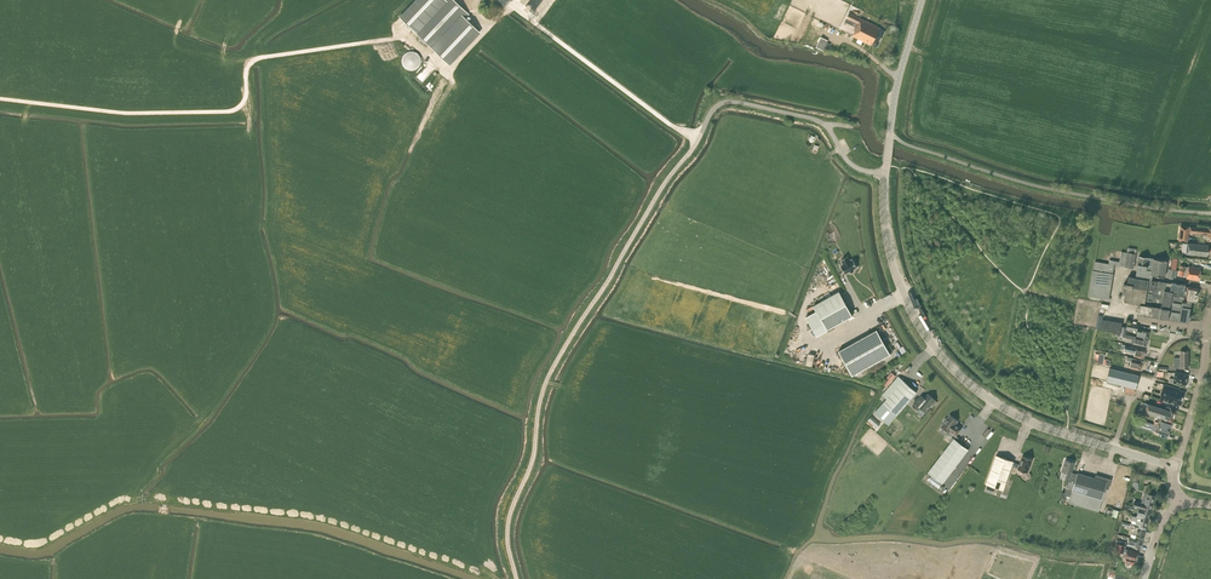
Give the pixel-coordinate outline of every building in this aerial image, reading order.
[(448,64),(479,31),(465,18),(469,14),(454,0),(423,0),(403,21),(448,64)] [(877,47),(885,31),(880,29),(880,28),(849,13),(847,18),(857,23),(854,31),(855,31),(852,36),(869,44),(870,43),(877,47)] [(823,50),(828,40),(821,37),(816,47),(823,50)] [(402,62),(402,63),(402,64),(403,65),(403,66),(404,67),(405,68),(406,69),(407,70),(408,70),(409,70),(411,70),(412,71),(413,70),(414,70),(415,70),(416,69),(417,68),(418,68),(419,67),(420,66),(420,65),(421,64),(421,62),(421,61),(421,60),(421,59),(421,58),(420,57),(420,55),(419,54),(418,54),(417,53),(416,52),(415,52),(414,51),(413,51),(412,51),(410,51),(409,51),(408,51),(407,52),(406,53),(405,53),(404,54),(403,55),(403,56),(402,57),(402,58),(402,60),(401,61),(402,62)] [(1188,239),(1189,234),(1190,227),(1180,226),(1180,233),(1179,241),(1188,242),(1188,239)] [(1206,235),(1208,235),(1207,241),(1210,241),(1210,226),(1209,226),(1209,229),(1206,228),(1190,226),(1189,233),(1206,235)] [(1187,243),(1186,253),(1207,256),(1209,245),(1187,243)] [(1093,270),(1089,295),(1103,298),(1109,299),(1113,274),(1113,273),(1114,264),(1125,266),(1124,266),(1133,268),(1136,254),(1136,251),(1128,249),(1127,252),(1127,253),(1121,252),(1119,262),(1109,260),(1109,264),(1095,261),(1093,270)] [(857,267),(852,259),(850,260),(847,256),(841,260),(843,264),(841,265),(845,274),(857,267)] [(1165,277),(1167,261),(1139,256),(1137,269),(1152,271),(1151,274),(1152,275),(1165,277)] [(1180,265),(1180,271),(1199,274),(1200,269),(1189,267),(1185,267),(1185,266),(1180,265)] [(1152,271),(1137,269),(1136,275),(1135,278),(1152,280),(1152,277),(1152,275),(1151,274),(1152,271)] [(1199,274),(1180,271),(1179,274),(1184,275),(1186,275),(1186,277),(1187,277),(1187,278),(1199,280),(1199,274)] [(1135,278),(1128,276),(1127,284),(1124,283),(1123,288),(1122,295),(1125,295),(1124,301),(1140,304),(1138,313),(1188,322),(1191,301),(1194,301),(1195,301),(1196,296),(1197,294),(1196,294),(1196,293),(1198,293),(1198,290),(1197,289),(1197,288),(1188,287),(1185,287),(1186,285),(1171,283),(1170,291),(1165,290),(1166,283),(1157,281),(1152,280),(1135,278)] [(813,305),(827,330),(853,316),(839,291),(813,305)] [(870,323),(874,329),(887,321),(884,315),(870,323)] [(1117,332),(1120,333),(1122,323),(1103,319),(1101,329),(1117,332)] [(852,375),(884,358),(890,354),(884,343),(877,329),(838,351),(852,375)] [(1138,329),(1136,336),(1137,337),(1148,339),(1150,331),(1138,329)] [(1148,339),(1137,337),(1136,336),(1135,340),(1133,339),(1133,341),(1135,341),(1134,344),(1146,346),(1148,339)] [(1125,345),(1124,350),(1130,351),(1131,352),(1131,350),(1135,351),(1134,356),(1138,357),(1137,357),(1143,358),(1144,356),(1145,356),(1146,353),(1145,352),(1146,349),(1140,348),(1136,348),(1125,345)] [(809,350),(806,364),(813,365),(816,352),(809,350)] [(1180,368),(1188,368),(1188,351),(1180,351),(1180,357),(1174,357),(1174,368),(1180,368)] [(1131,361),(1130,368),(1140,370),(1143,361),(1127,357),(1126,360),(1131,361)] [(1110,368),(1106,381),(1106,384),(1113,386),(1113,383),(1136,388),(1139,375),(1110,368)] [(1174,382),(1186,384),(1188,374),(1175,372),(1174,379),(1170,378),(1169,381),(1174,382)] [(917,392),(898,376),(882,394),(887,398),(875,412),(889,424),(917,392)] [(1175,403),(1181,405),(1185,392),(1179,390),(1179,389),(1164,384),(1161,395),(1160,399),(1174,404),(1175,403)] [(926,412),(935,400),(928,394),(924,398),(921,395),(912,405),(918,410),(921,408),(926,412)] [(1160,417),(1172,422),(1173,422),(1177,410),(1171,408),(1167,406),(1166,409),(1147,403),(1145,403),(1142,411),(1160,417)] [(950,414),(947,419),(946,418),(945,418),(943,420),(943,422),(944,422),(941,426),(949,433),(950,432),(956,437),(962,428),(956,424),(958,421),(950,414)] [(867,420),(876,428),(879,424),(870,416),(867,420)] [(1155,421),(1154,424),(1157,426),(1157,425),(1162,427),(1163,426),(1170,428),(1172,422),(1160,417),(1158,422),(1155,421)] [(1153,428),(1152,429),(1152,430),(1155,431),(1168,435),(1170,428),(1163,426),(1162,427),(1157,425),(1157,426),(1154,424),(1154,425),(1153,428)] [(928,472),(930,474),(943,483),(968,449),(954,438),(928,472)] [(1028,473),(1032,459),(1022,456),(1019,465),(1013,462),(1013,461),(996,455),(989,474),(986,484),(1003,490),(1012,466),(1018,468),(1018,469),(1028,473)] [(1074,462),(1066,460),(1062,471),(1068,473),(1065,481),(1068,481),(1064,495),(1070,497),(1068,502),(1099,511),(1100,506),(1102,499),(1105,488),(1108,489),(1111,479),(1096,475),(1095,478),(1078,473),(1077,474),(1071,472),(1074,462)] [(1133,506),(1140,508),(1151,511),(1155,496),(1148,494),(1144,493),(1141,503),(1134,501),(1133,506)] [(1139,509),(1137,517),(1141,518),(1148,520),(1150,512),(1139,509)] [(1141,518),(1137,517),(1136,520),(1136,521),(1135,524),(1146,528),(1148,520),(1141,518)] [(1135,539),(1142,541),(1146,529),(1135,526),(1132,534),(1136,535),(1135,539)] [(1142,541),(1135,539),(1129,537),(1127,545),(1140,549),(1142,541)] [(1134,560),(1135,561),(1138,552),(1127,550),(1124,549),(1125,546),(1118,544),(1115,551),(1123,553),(1122,557),(1125,558),(1126,558),(1125,562),(1133,564),(1134,560)]
